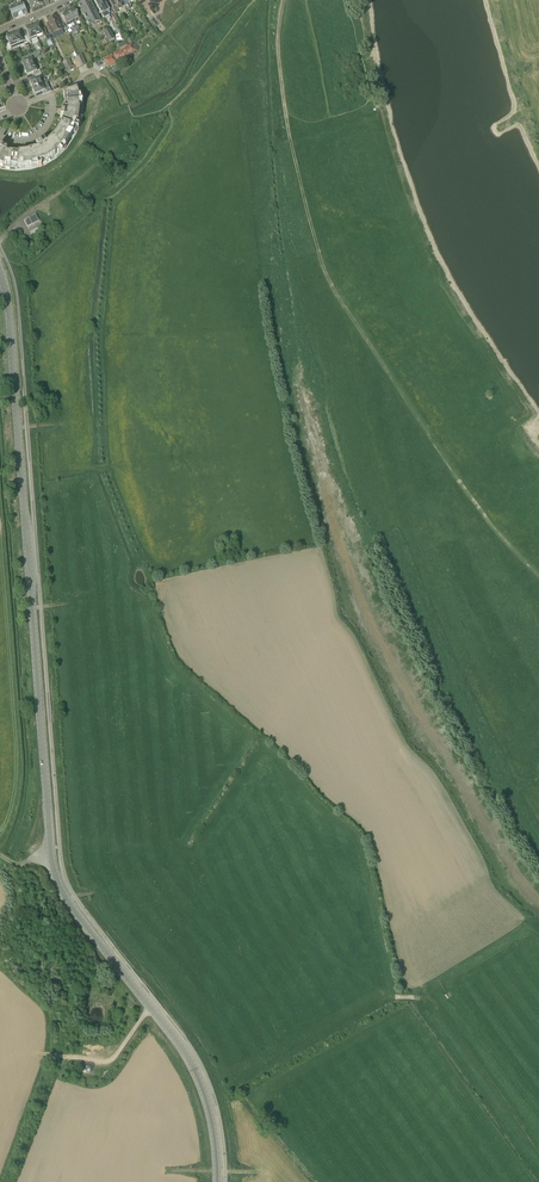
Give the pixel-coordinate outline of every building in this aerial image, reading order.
[(95,24),(101,21),(90,0),(88,0),(84,2),(95,24)] [(113,8),(112,8),(116,14),(117,12),(118,10),(120,9),(122,9),(122,8),(125,6),(121,0),(119,0),(118,1),(117,0),(108,0),(113,8)] [(125,6),(127,9),(129,10),(130,9),(131,4),(130,2),(134,0),(121,0),(125,6)] [(16,6),(20,17),(27,15),(22,3),(21,2),(16,4),(16,6)] [(95,24),(84,2),(78,5),(89,27),(95,24)] [(107,3),(103,5),(98,8),(104,18),(110,15),(109,13),(110,13),(109,10),(110,9),(107,3)] [(20,17),(16,6),(14,7),(14,5),(11,7),(11,8),(9,9),(14,20),(20,17)] [(75,9),(68,12),(73,22),(76,21),(75,19),(79,18),(75,9)] [(73,22),(68,12),(62,15),(66,24),(67,26),(68,26),(72,25),(72,23),(73,22)] [(50,27),(47,28),(50,36),(63,30),(58,17),(56,18),(55,16),(47,20),(50,27)] [(49,35),(47,35),(44,29),(41,30),(39,24),(32,27),(36,36),(43,34),(44,37),(45,36),(47,41),(51,39),(49,35)] [(36,36),(32,27),(26,29),(28,35),(25,36),(28,43),(31,42),(30,40),(37,38),(36,36)] [(107,44),(110,42),(115,40),(109,29),(103,32),(107,39),(105,40),(107,44)] [(18,47),(24,44),(25,47),(29,46),(28,43),(25,36),(22,38),(19,32),(13,34),(18,47)] [(18,47),(13,34),(6,37),(9,43),(5,44),(8,51),(12,50),(11,49),(18,47)] [(118,52),(114,53),(119,61),(135,51),(131,45),(118,53),(118,52)] [(24,69),(34,65),(33,61),(40,56),(38,52),(26,56),(28,60),(22,62),(24,69)] [(108,68),(117,63),(112,54),(103,59),(104,59),(103,59),(108,68)] [(67,60),(62,62),(67,73),(72,70),(67,60)] [(34,65),(24,69),(27,75),(33,73),(34,76),(41,73),(39,70),(37,71),(34,65)] [(41,73),(34,76),(35,79),(29,81),(32,88),(42,84),(39,78),(42,76),(41,73)] [(47,82),(42,84),(32,88),(35,94),(41,92),(42,95),(51,92),(47,82)] [(63,92),(64,96),(65,105),(65,108),(62,107),(61,110),(58,110),(58,114),(61,114),(60,117),(63,117),(63,120),(62,120),(59,129),(57,132),(54,135),(48,141),(48,142),(46,143),(44,141),(42,142),(40,140),(37,142),(38,144),(36,146),(37,148),(35,150),(35,149),(26,152),(22,153),(18,153),(9,152),(6,152),(7,148),(4,148),(5,145),(2,144),(1,146),(0,146),(0,169),(1,169),(16,171),(24,170),(32,169),(45,165),(56,158),(67,148),(71,142),(76,135),(81,122),(83,109),(82,95),(80,87),(74,89),(73,87),(68,89),(68,90),(63,92)] [(27,227),(39,221),(35,215),(24,221),(27,227)]
